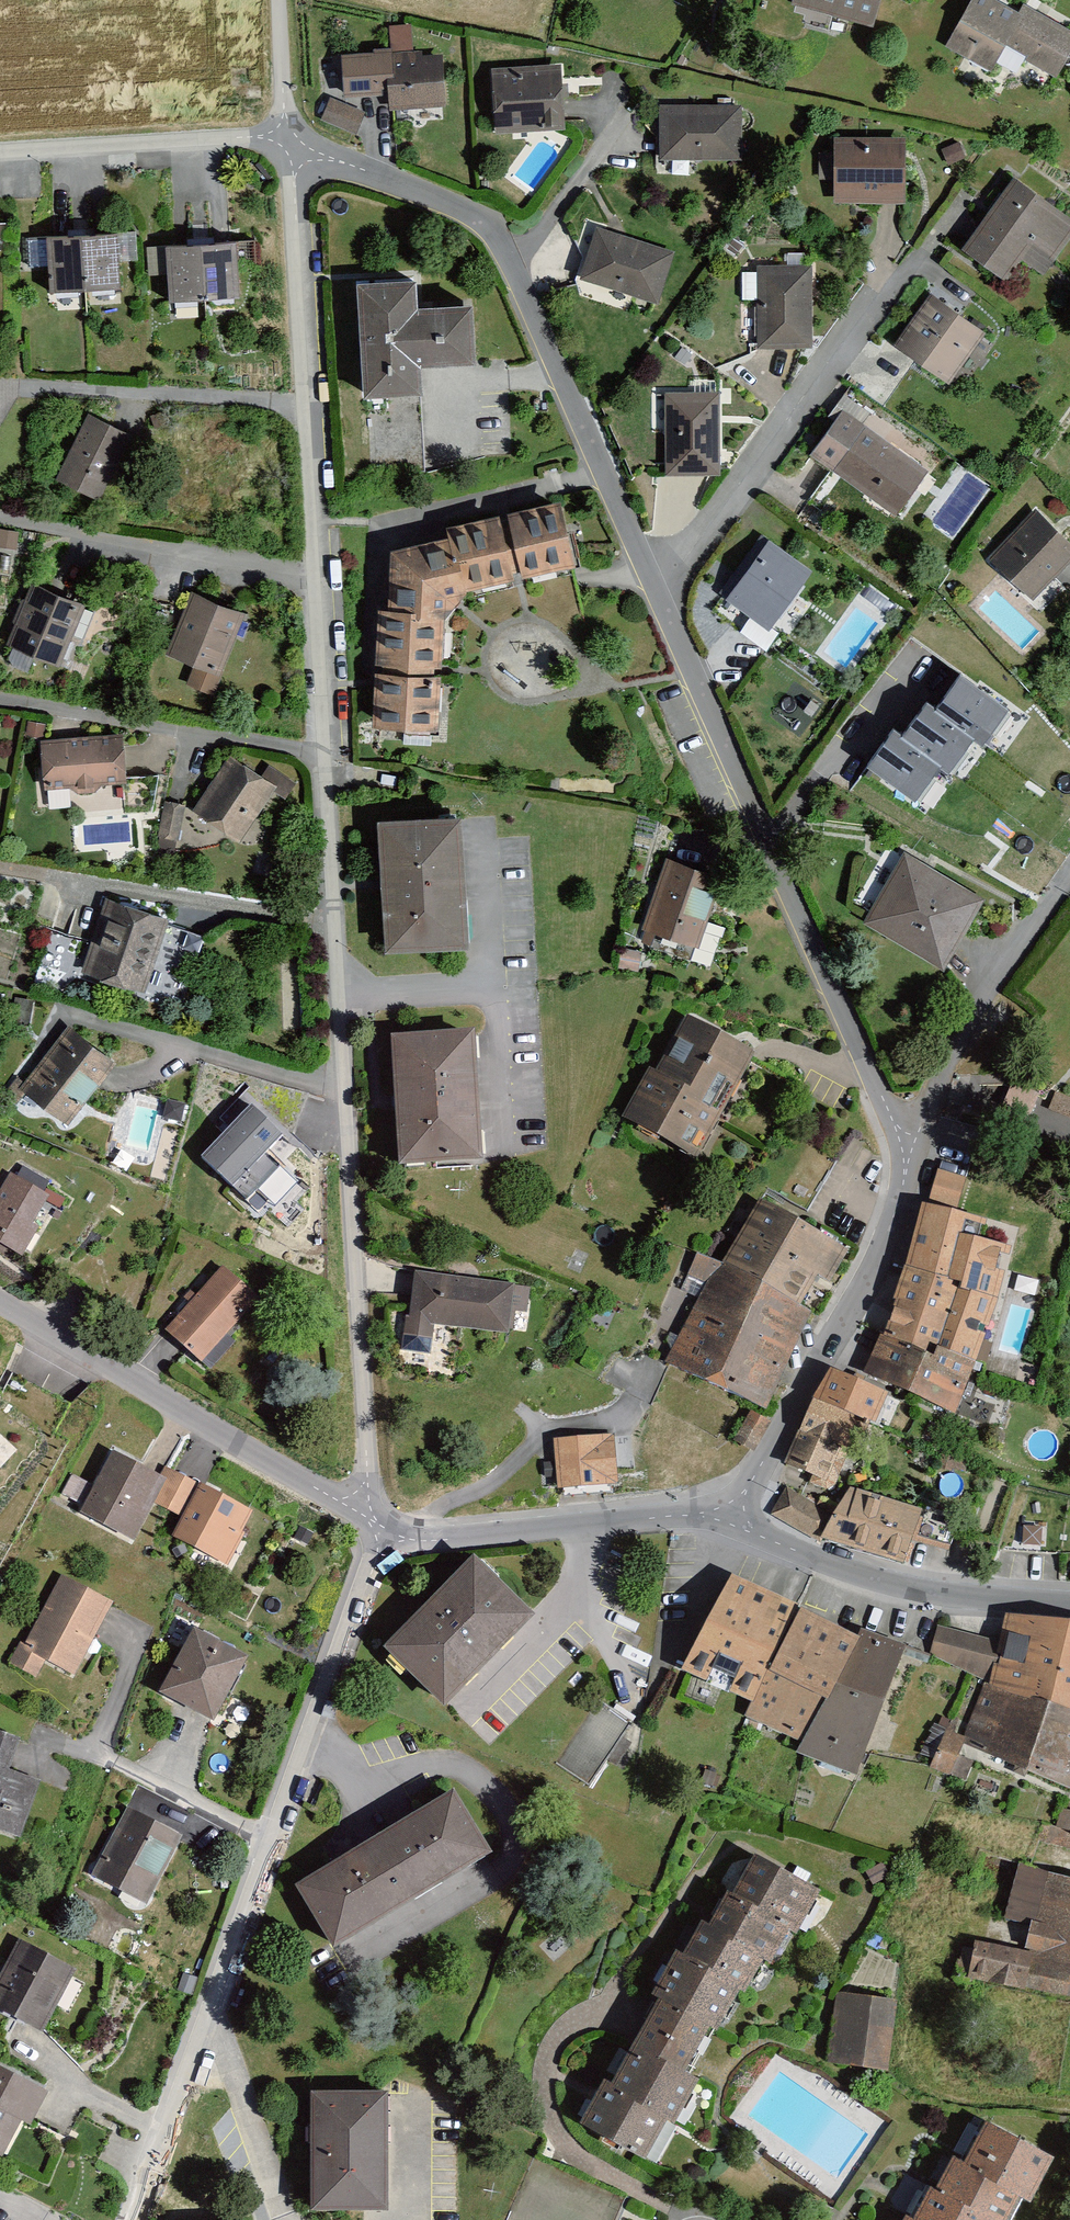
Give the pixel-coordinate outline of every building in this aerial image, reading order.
[(783,1),(865,26),(873,0),(783,0),(783,1)] [(983,0),(973,0),(944,49),(986,74),(1002,48),(1049,76),(1069,41),(1069,34),(1023,5),(1014,19),(983,0)] [(445,51),(385,55),(388,95),(389,108),(449,104),(445,51)] [(388,95),(385,55),(342,57),(344,97),(388,95)] [(554,66),(484,68),(485,130),(556,128),(554,66)] [(364,112),(330,96),(321,119),(357,134),(364,112)] [(736,102),(653,100),(651,157),(734,160),(736,102)] [(897,136),(829,135),(828,200),(896,201),(897,136)] [(955,250),(998,283),(1015,260),(1039,278),(1069,237),(1069,223),(1010,178),(955,250)] [(674,251),(590,223),(571,281),(655,308),(674,251)] [(109,235),(41,235),(41,293),(109,292),(109,235)] [(225,240),(156,244),(160,306),(229,302),(225,240)] [(805,263),(752,264),(753,348),(807,347),(805,263)] [(406,282),(347,284),(350,394),(408,392),(408,368),(471,366),(469,304),(406,306),(406,282)] [(983,333),(928,293),(890,345),(945,386),(983,333)] [(716,391),(659,391),(659,474),(717,473),(716,391)] [(134,434),(84,412),(51,487),(101,509),(134,434)] [(925,472),(840,412),(808,457),(893,518),(925,472)] [(980,553),(1021,596),(1069,550),(1069,548),(1030,506),(980,553)] [(553,510),(380,554),(362,728),(426,734),(437,622),(456,594),(567,566),(553,510)] [(808,573),(763,540),(719,601),(763,633),(808,573)] [(28,580),(0,654),(54,675),(83,601),(28,580)] [(239,614),(187,593),(161,657),(213,678),(239,614)] [(962,675),(937,710),(929,704),(903,735),(893,732),(870,767),(918,803),(939,770),(949,775),(973,741),(984,745),(1009,711),(962,675)] [(116,738),(33,741),(35,790),(117,786),(116,738)] [(270,786),(224,755),(188,809),(235,839),(270,786)] [(186,805),(165,800),(159,834),(179,839),(186,805)] [(450,817),(363,823),(372,951),(459,945),(450,817)] [(981,899),(896,847),(855,922),(939,972),(981,899)] [(654,862),(632,937),(692,954),(714,880),(654,862)] [(163,922),(100,899),(73,973),(136,996),(163,922)] [(750,1057),(680,1021),(651,1076),(644,1072),(618,1121),(694,1162),(750,1057)] [(60,1026),(9,1089),(56,1127),(107,1064),(60,1026)] [(462,1036),(374,1043),(383,1171),(472,1165),(462,1036)] [(1052,1093),(1045,1121),(1069,1127),(1069,1098),(1052,1093)] [(283,1133),(251,1101),(196,1158),(228,1189),(283,1133)] [(3,1168),(0,1173),(0,1256),(11,1263),(51,1199),(3,1168)] [(932,1194),(960,1203),(969,1177),(941,1168),(932,1194)] [(752,1203),(714,1267),(803,1320),(841,1256),(752,1203)] [(914,1208),(897,1271),(991,1306),(998,1254),(957,1240),(959,1222),(914,1208)] [(509,1286),(405,1267),(391,1345),(423,1350),(427,1325),(499,1339),(509,1286)] [(803,1320),(714,1267),(700,1290),(661,1368),(754,1418),(803,1320)] [(252,1306),(212,1268),(152,1332),(192,1369),(252,1306)] [(897,1271),(876,1342),(964,1382),(991,1306),(897,1271)] [(876,1342),(872,1340),(854,1384),(948,1422),(964,1382),(876,1342)] [(854,1384),(828,1372),(781,1464),(829,1492),(878,1394),(854,1384)] [(619,1483),(615,1435),(554,1439),(559,1489),(619,1483)] [(158,1480),(103,1455),(72,1522),(127,1548),(158,1480)] [(783,1486),(770,1515),(816,1537),(830,1508),(783,1486)] [(248,1517),(191,1487),(162,1541),(219,1571),(248,1517)] [(905,1561),(925,1508),(850,1490),(827,1538),(905,1561)] [(461,1568),(373,1656),(432,1715),(520,1627),(461,1568)] [(113,1608),(57,1577),(15,1650),(72,1682),(113,1608)] [(788,1611),(724,1579),(673,1686),(741,1717),(788,1611)] [(788,1611),(741,1717),(739,1726),(791,1750),(848,1652),(788,1611)] [(996,1643),(983,1685),(980,1692),(1035,1712),(1069,1721),(1069,1627),(1001,1616),(996,1643)] [(996,1643),(934,1626),(928,1659),(983,1685),(996,1643)] [(848,1652),(791,1750),(790,1756),(851,1783),(900,1650),(856,1632),(848,1652)] [(242,1662),(186,1633),(152,1698),(208,1727),(242,1662)] [(980,1692),(958,1743),(1069,1798),(1069,1797),(1069,1721),(1035,1712),(980,1692)] [(629,1723),(599,1701),(557,1761),(590,1785),(629,1723)] [(12,1835),(36,1773),(5,1761),(13,1738),(0,1733),(0,1830),(12,1835)] [(439,1803),(361,1850),(399,1913),(477,1866),(439,1803)] [(170,1834),(117,1805),(79,1873),(133,1902),(170,1834)] [(1056,1846),(1069,1846),(1069,1810),(1058,1810),(1056,1846)] [(321,1959),(399,1913),(361,1850),(283,1896),(321,1959)] [(823,1890),(760,1854),(737,1893),(731,1890),(713,1922),(706,1918),(686,1954),(679,1950),(653,1994),(661,1999),(613,2081),(609,2078),(585,2118),(649,2156),(673,2115),(677,2117),(699,2078),(687,2071),(712,2029),(718,2032),(744,1987),(748,1990),(769,1954),(775,1958),(793,1926),(800,1929),(823,1890)] [(1027,1867),(1015,1919),(1036,1923),(1030,1950),(980,1939),(971,1979),(1029,1992),(1032,1975),(1069,1983),(1069,1877),(1027,1867)] [(0,1966),(0,2016),(35,2034),(70,1967),(15,1939),(0,1966)] [(834,1992),(826,2063),(886,2070),(895,2000),(834,1992)] [(0,2071),(0,2158),(1,2158),(37,2090),(0,2071)] [(300,2101),(299,2219),(374,2219),(375,2102),(300,2101)] [(987,2123),(965,2162),(955,2156),(936,2189),(932,2187),(913,2219),(906,2215),(903,2219),(1007,2219),(1022,2194),(1029,2198),(1051,2159),(987,2123)]
